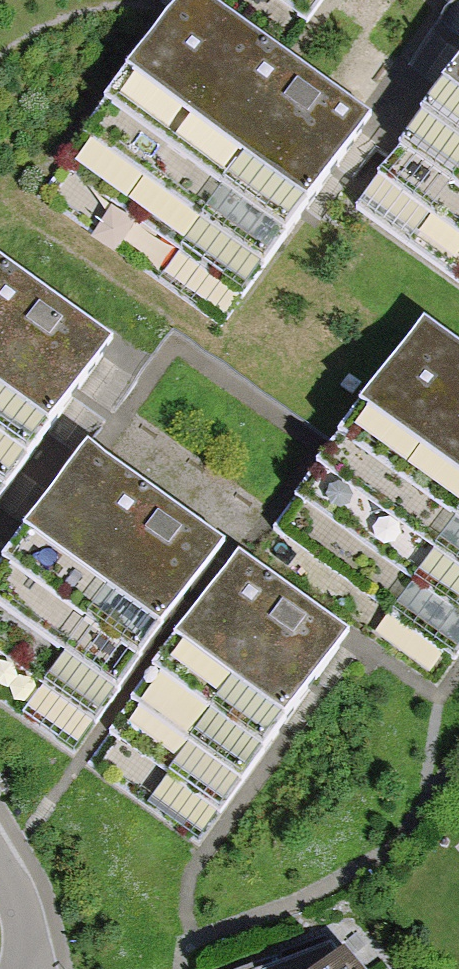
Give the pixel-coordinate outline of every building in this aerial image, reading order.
[(371,115),(208,0),(181,0),(44,193),(224,321),(371,115)] [(320,0),(247,0),(297,34),(320,0)] [(363,216),(458,283),(458,78),(363,216)] [(114,334),(0,252),(0,492),(114,334)] [(458,648),(458,343),(424,318),(275,532),(454,656),(458,648)] [(223,543),(91,447),(0,571),(0,699),(71,750),(223,543)] [(193,845),(349,633),(240,553),(84,764),(193,845)] [(348,949),(339,956),(332,948),(273,968),(364,968),(348,949)]
